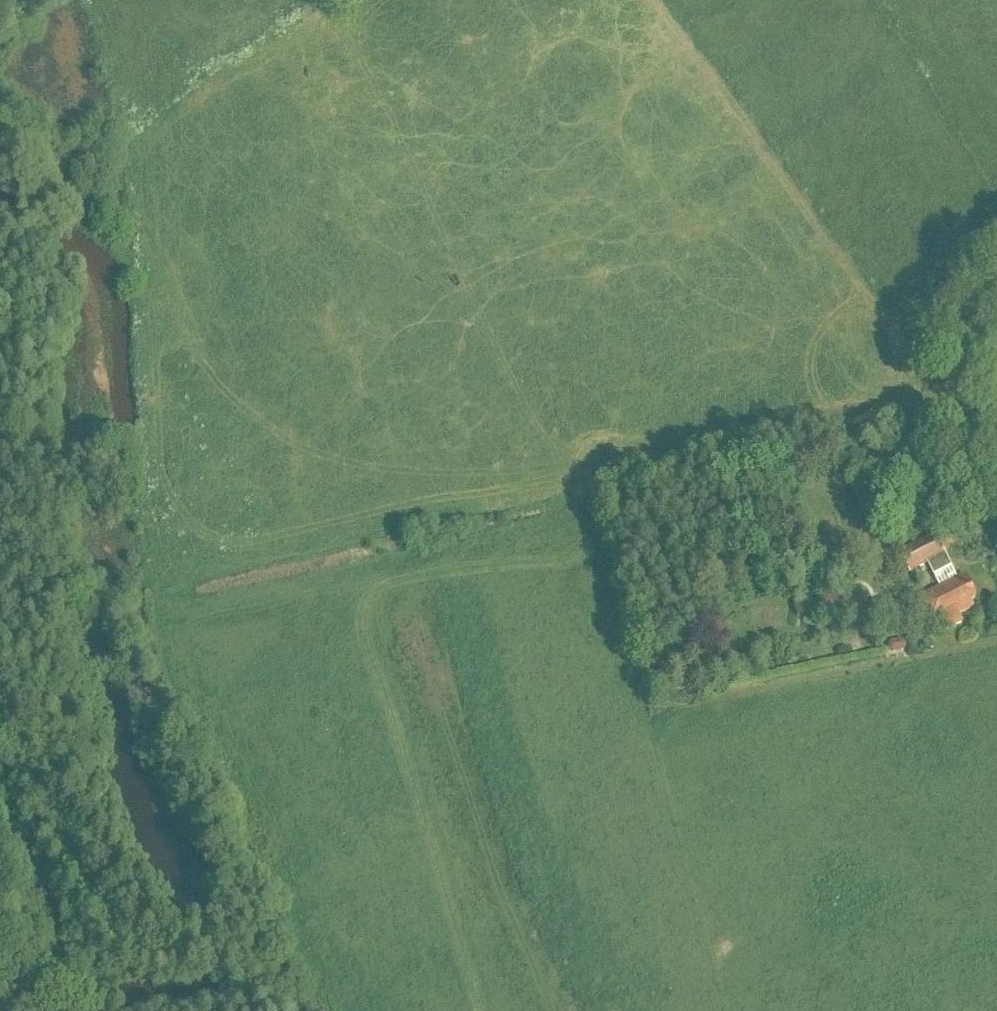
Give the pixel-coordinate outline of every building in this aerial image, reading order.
[(935,537),(899,555),(910,576),(946,557),(935,537)] [(922,599),(936,627),(940,636),(963,624),(960,618),(968,614),(966,611),(970,609),(968,604),(974,601),(962,578),(922,599)]
